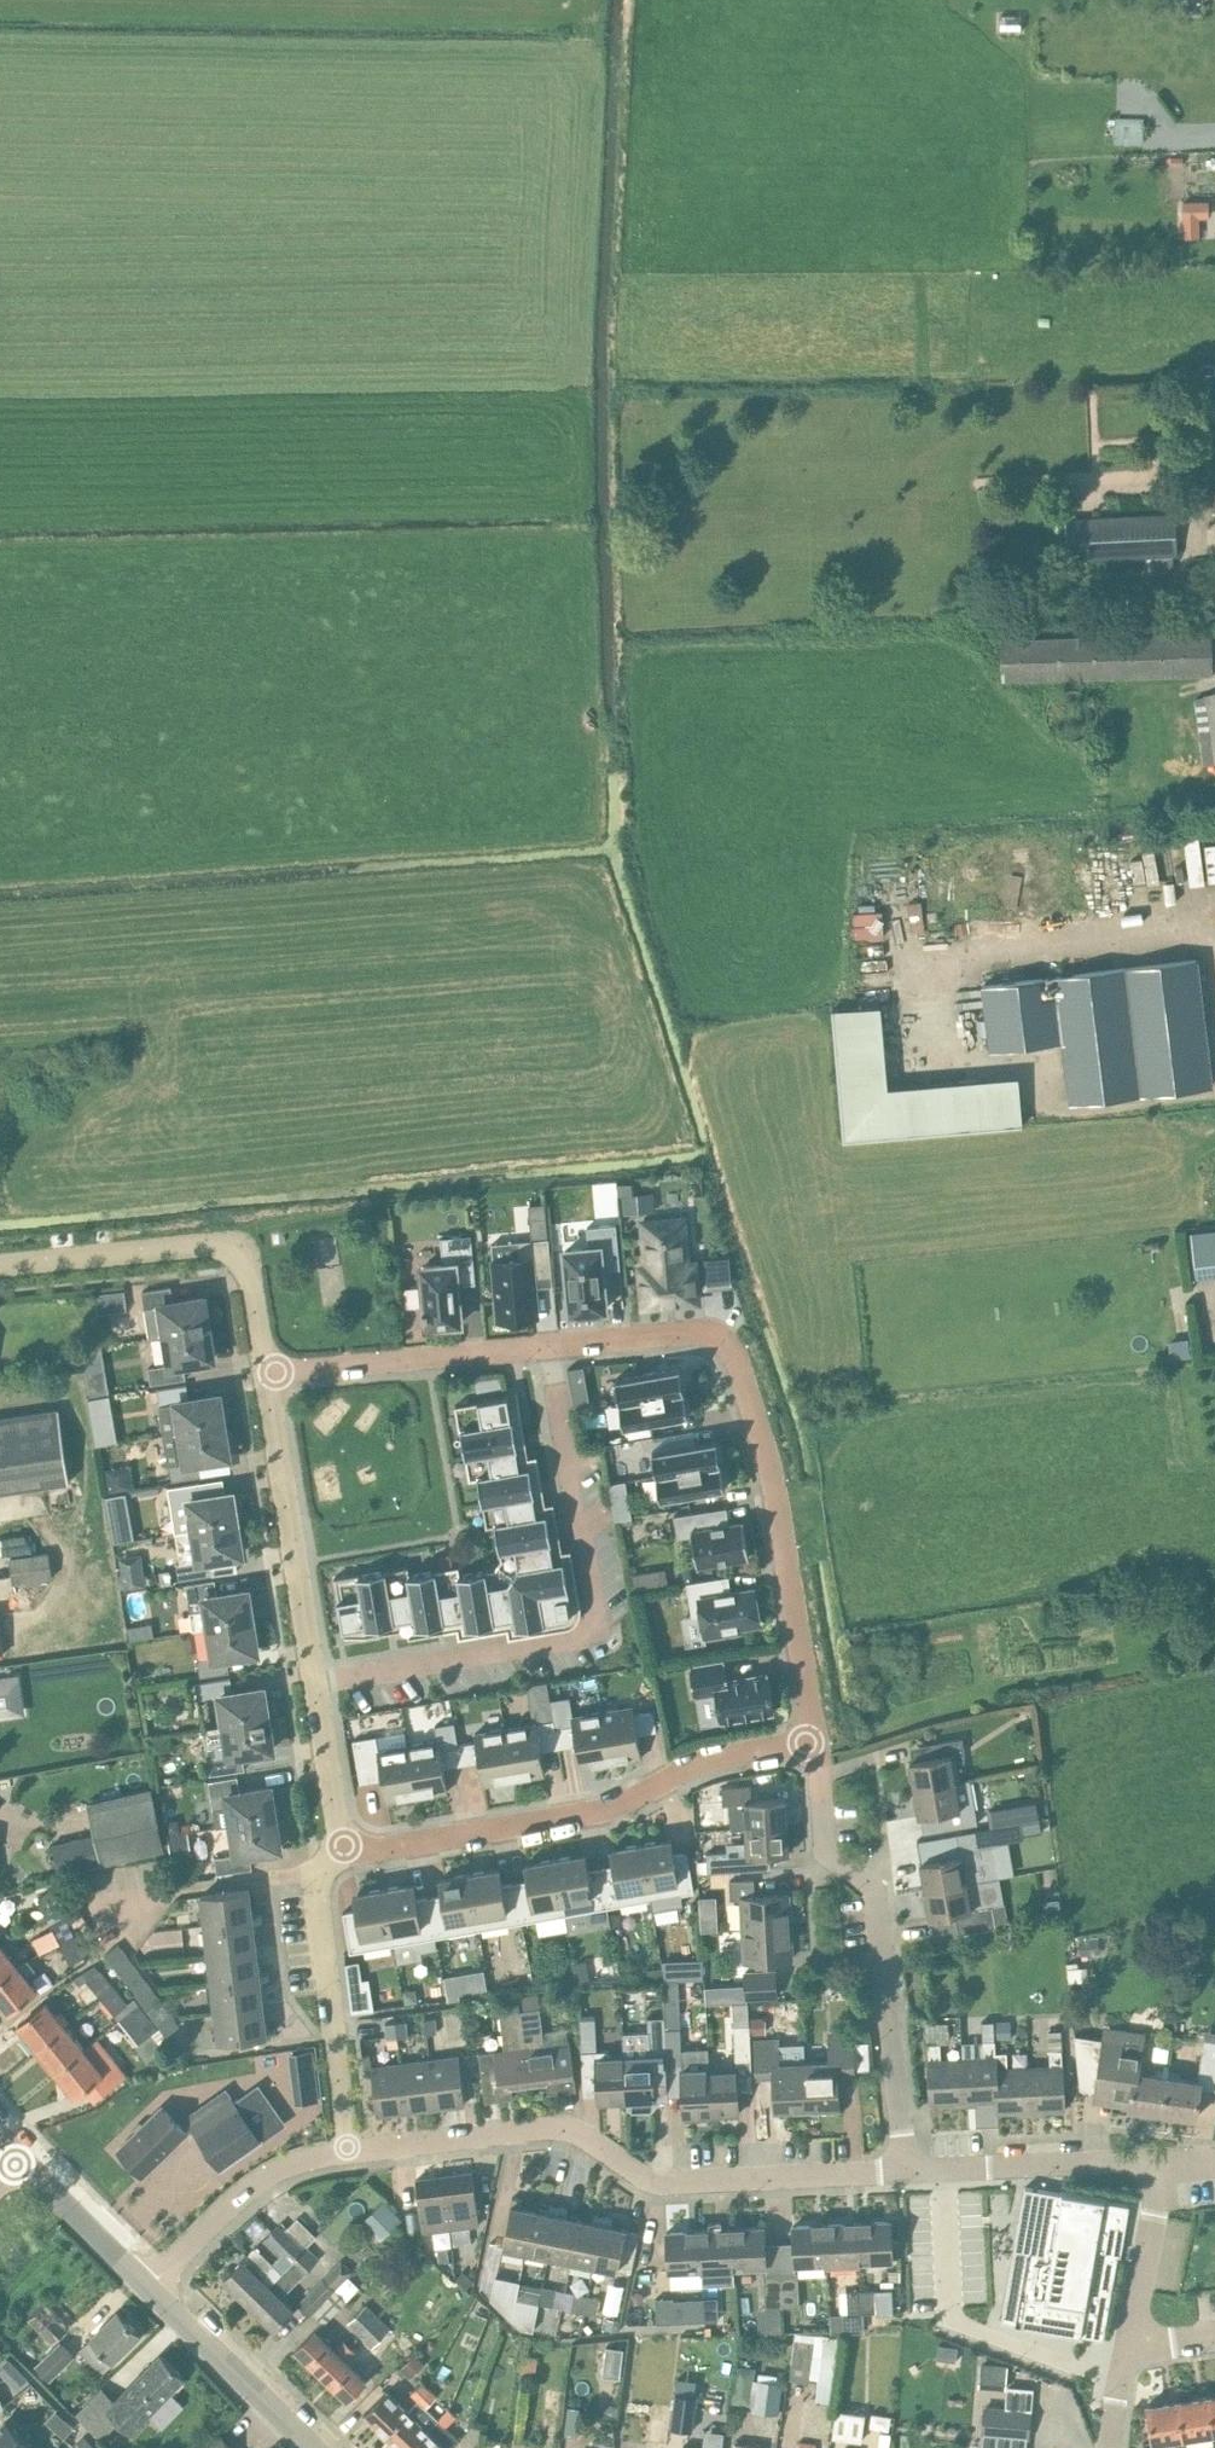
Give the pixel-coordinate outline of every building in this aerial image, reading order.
[(1146,140),(1146,116),(1114,116),(1114,139),(1146,140)] [(1183,236),(1200,236),(1200,217),(1209,217),(1209,200),(1182,200),(1183,236)] [(1174,569),(1173,556),(1177,556),(1175,512),(1088,516),(1091,559),(1144,556),(1145,571),(1174,569)] [(1002,680),(1213,675),(1211,631),(1001,638),(1002,680)] [(1067,738),(1072,739),(1076,739),(1080,737),(1084,735),(1088,733),(1091,730),(1094,726),(1096,722),(1097,718),(1097,714),(1097,709),(1096,705),(1094,701),(1091,697),(1088,694),(1084,692),(1080,690),(1076,689),(1072,688),(1067,689),(1063,690),(1059,692),(1055,694),(1052,697),(1050,701),(1048,705),(1047,709),(1046,714),(1047,718),(1048,722),(1050,726),(1052,730),(1055,733),(1059,736),(1063,737),(1067,738)] [(1194,697),(1202,765),(1214,763),(1214,690),(1194,697)] [(1191,881),(1206,879),(1201,831),(1186,833),(1191,881)] [(854,909),(855,936),(886,935),(885,908),(854,909)] [(1214,1085),(1198,956),(981,983),(989,1049),(1061,1041),(1068,1103),(1214,1085)] [(886,1002),(835,1005),(845,1135),(1026,1122),(1022,1074),(892,1083),(886,1002)] [(624,1214),(657,1211),(655,1192),(622,1195),(624,1214)] [(547,1234),(544,1201),(529,1203),(532,1236),(547,1234)] [(688,1263),(684,1217),(642,1221),(646,1267),(640,1267),(644,1305),(698,1300),(694,1262),(688,1263)] [(572,1312),(606,1309),(603,1269),(621,1267),(617,1224),(588,1226),(590,1248),(566,1250),(572,1312)] [(1214,1272),(1214,1224),(1195,1225),(1198,1273),(1214,1272)] [(428,1325),(458,1323),(462,1322),(458,1284),(477,1283),(472,1234),(443,1237),(445,1264),(423,1267),(428,1325)] [(337,1236),(320,1237),(321,1261),(338,1261),(337,1236)] [(534,1320),(534,1316),(538,1315),(535,1278),(553,1276),(549,1238),(518,1240),(519,1259),(494,1261),(499,1319),(516,1317),(517,1321),(534,1320)] [(167,1334),(210,1327),(205,1297),(175,1302),(172,1286),(143,1291),(150,1335),(166,1333),(167,1334)] [(210,1327),(167,1334),(171,1364),(149,1367),(152,1383),(187,1378),(185,1362),(215,1357),(210,1327)] [(100,1345),(81,1348),(84,1368),(103,1365),(100,1345)] [(575,1409),(591,1407),(583,1365),(568,1368),(575,1409)] [(620,1402),(685,1391),(684,1386),(687,1386),(684,1371),(682,1371),(681,1367),(616,1378),(620,1402)] [(166,1434),(225,1425),(221,1395),(190,1399),(188,1384),(159,1388),(166,1434)] [(685,1391),(620,1402),(625,1426),(689,1415),(688,1411),(691,1410),(688,1395),(686,1395),(685,1391)] [(520,1447),(515,1421),(524,1419),(519,1393),(479,1400),(480,1401),(456,1405),(461,1430),(462,1430),(471,1479),(479,1477),(488,1526),(496,1524),(502,1559),(495,1568),(461,1574),(460,1566),(411,1574),(409,1565),(361,1574),(361,1572),(335,1577),(339,1599),(338,1599),(345,1639),(371,1635),(370,1626),(396,1622),(395,1620),(415,1617),(417,1627),(446,1622),(445,1621),(465,1617),(467,1627),(496,1622),(496,1621),(515,1618),(517,1628),(540,1624),(540,1623),(553,1621),(555,1630),(567,1628),(569,1627),(573,1625),(575,1624),(576,1622),(578,1620),(579,1618),(580,1616),(581,1615),(581,1613),(582,1611),(582,1609),(582,1607),(580,1594),(571,1596),(568,1583),(569,1583),(565,1559),(555,1561),(552,1541),(553,1541),(548,1512),(538,1514),(535,1494),(536,1494),(531,1465),(521,1466),(518,1447),(520,1447)] [(110,1400),(92,1403),(95,1421),(113,1417),(110,1400)] [(71,1482),(64,1407),(0,1414),(0,1490),(71,1482)] [(225,1425),(166,1434),(173,1480),(202,1475),(200,1460),(230,1455),(225,1425)] [(657,1475),(722,1463),(721,1459),(723,1458),(721,1443),(718,1444),(717,1439),(653,1451),(657,1475)] [(722,1463),(657,1475),(661,1499),(726,1487),(725,1483),(728,1483),(725,1467),(722,1468),(722,1463)] [(175,1533),(238,1523),(233,1493),(203,1497),(200,1482),(168,1487),(175,1533)] [(125,1491),(105,1495),(109,1516),(128,1513),(125,1491)] [(629,1497),(614,1500),(617,1517),(632,1514),(629,1497)] [(692,1535),(697,1565),(750,1556),(744,1521),(710,1526),(708,1509),(674,1515),(678,1537),(692,1535)] [(238,1523),(175,1533),(180,1562),(177,1563),(179,1579),(214,1574),(212,1558),(242,1553),(238,1523)] [(49,1551),(9,1557),(12,1583),(53,1577),(49,1551)] [(123,1588),(146,1585),(141,1553),(119,1557),(123,1588)] [(634,1589),(669,1584),(667,1568),(631,1573),(634,1589)] [(702,1614),(705,1636),(741,1631),(741,1625),(760,1622),(755,1588),(721,1593),(718,1577),(687,1582),(692,1616),(702,1614)] [(218,1595),(216,1580),(187,1584),(189,1601),(205,1599),(207,1608),(191,1611),(194,1629),(210,1626),(210,1627),(253,1621),(248,1590),(218,1595)] [(253,1621),(210,1627),(214,1657),(198,1659),(201,1676),(230,1671),(227,1655),(258,1651),(253,1621)] [(716,1691),(720,1720),(775,1710),(768,1672),(728,1679),(725,1660),(690,1666),(695,1694),(716,1691)] [(225,1725),(268,1718),(264,1688),(233,1693),(231,1677),(196,1682),(198,1699),(220,1695),(225,1724),(225,1725)] [(20,1709),(17,1678),(0,1680),(0,1712),(20,1709)] [(603,1711),(611,1762),(642,1757),(637,1727),(656,1724),(653,1710),(635,1713),(633,1705),(603,1711)] [(581,1767),(611,1762),(603,1711),(554,1719),(555,1727),(558,1741),(575,1737),(581,1767)] [(225,1725),(225,1724),(203,1728),(210,1774),(245,1769),(242,1753),(273,1749),(268,1718),(225,1725)] [(505,1727),(514,1779),(545,1774),(540,1744),(558,1741),(555,1727),(554,1719),(505,1727)] [(408,1744),(417,1796),(448,1790),(443,1760),(461,1757),(458,1744),(454,1721),(434,1725),(437,1739),(408,1744)] [(458,1744),(461,1757),(478,1754),(484,1784),(514,1779),(505,1727),(475,1733),(476,1741),(458,1744)] [(417,1796),(408,1744),(379,1749),(377,1735),(353,1739),(359,1775),(381,1771),(386,1801),(417,1796)] [(915,1788),(955,1781),(950,1753),(965,1751),(963,1736),(937,1741),(939,1755),(910,1760),(915,1788)] [(216,1826),(232,1824),(275,1817),(270,1787),(240,1792),(238,1776),(209,1781),(216,1826)] [(955,1781),(915,1788),(919,1815),(934,1812),(937,1829),(978,1822),(970,1778),(955,1781)] [(752,1799),(751,1783),(722,1784),(723,1801),(733,1801),(734,1812),(745,1811),(746,1827),(787,1824),(785,1797),(752,1799)] [(59,1872),(123,1858),(165,1849),(151,1786),(87,1800),(94,1834),(52,1843),(59,1872)] [(1017,1806),(988,1811),(990,1826),(990,1827),(1020,1821),(1017,1806)] [(275,1817),(232,1824),(236,1853),(215,1857),(217,1873),(252,1868),(250,1852),(280,1847),(275,1817)] [(990,1826),(942,1834),(946,1857),(921,1862),(926,1889),(967,1882),(999,1877),(994,1845),(1000,1844),(999,1842),(1023,1838),(1020,1821),(990,1827),(990,1826)] [(787,1824),(746,1827),(747,1840),(726,1842),(726,1850),(706,1852),(706,1859),(697,1860),(697,1873),(741,1870),(740,1855),(788,1852),(787,1824)] [(182,1836),(170,1838),(174,1859),(185,1857),(182,1836)] [(670,1854),(667,1839),(641,1843),(651,1899),(652,1899),(654,1912),(684,1907),(682,1894),(694,1892),(687,1851),(670,1854)] [(651,1899),(641,1843),(615,1848),(618,1863),(601,1866),(608,1907),(651,1899)] [(608,1907),(601,1866),(584,1869),(581,1853),(555,1858),(565,1914),(564,1914),(567,1933),(611,1925),(608,1907)] [(515,1881),(522,1922),(564,1914),(565,1914),(555,1858),(529,1862),(532,1878),(515,1881)] [(470,1873),(480,1929),(522,1922),(515,1881),(498,1884),(496,1868),(470,1873)] [(480,1929),(470,1873),(444,1877),(447,1893),(430,1896),(437,1936),(480,1929)] [(1004,1901),(999,1877),(967,1882),(926,1889),(931,1916),(955,1911),(959,1933),(1008,1924),(1004,1901)] [(743,1928),(790,1925),(788,1894),(755,1896),(754,1878),(729,1880),(730,1899),(741,1898),(743,1928)] [(384,1888),(394,1944),(437,1936),(430,1896),(413,1899),(410,1883),(384,1888)] [(394,1944),(384,1888),(358,1892),(361,1908),(343,1911),(350,1951),(394,1944)] [(204,1924),(252,1918),(249,1889),(201,1894),(204,1924)] [(47,1918),(48,1918),(62,1911),(52,1890),(37,1897),(47,1918)] [(719,1894),(702,1895),(703,1929),(720,1928),(719,1894)] [(59,1942),(74,1934),(62,1911),(48,1918),(59,1942)] [(208,1953),(256,1947),(252,1918),(204,1924),(208,1953)] [(9,1933),(0,1922),(0,1941),(9,1933)] [(790,1925),(743,1928),(744,1960),(792,1957),(790,1925)] [(10,1933),(9,1933),(0,1941),(10,1933)] [(74,1934),(59,1942),(70,1963),(85,1956),(74,1934)] [(1101,1953),(1099,1937),(1080,1939),(1081,1955),(1101,1953)] [(17,1965),(0,1943),(0,1979),(17,1965)] [(111,1960),(124,1951),(118,1943),(105,1952),(111,1960)] [(256,1947),(208,1953),(211,1982),(259,1976),(256,1947)] [(117,1969),(130,1959),(124,1951),(111,1960),(117,1969)] [(682,1955),(683,1974),(702,1973),(702,1955),(682,1955)] [(37,1988),(26,1975),(35,1968),(27,1957),(17,1965),(0,1979),(0,2002),(8,2012),(37,1988)] [(123,1977),(136,1968),(130,1959),(117,1969),(123,1977)] [(357,1960),(345,1962),(348,1981),(360,1979),(357,1960)] [(101,1996),(114,1986),(100,1968),(98,1969),(95,1964),(81,1972),(74,1978),(79,1984),(87,1979),(101,1996)] [(661,1964),(646,1965),(648,1975),(662,1975),(661,1964)] [(129,1985),(142,1976),(136,1968),(123,1977),(129,1985)] [(705,1984),(705,2000),(777,1997),(776,1968),(743,1969),(744,1982),(705,1984)] [(444,1972),(448,1994),(458,1992),(454,1970),(444,1972)] [(142,1976),(129,1985),(136,1993),(148,1984),(142,1976)] [(259,1976),(211,1982),(215,2011),(263,2005),(259,1976)] [(142,2001),(154,1992),(148,1984),(136,1993),(142,2001)] [(119,2020),(139,2004),(133,1998),(127,2003),(114,1986),(101,1996),(119,2020)] [(148,2010),(160,2000),(154,1992),(142,2001),(148,2010)] [(519,2010),(529,2085),(547,2083),(548,2092),(576,2089),(569,2040),(544,2043),(537,1992),(522,1994),(524,2009),(519,2010)] [(154,2018),(166,2009),(160,2000),(148,2010),(154,2018)] [(37,2048),(66,2025),(46,2001),(18,2024),(37,2048)] [(162,2032),(159,2027),(158,2028),(139,2004),(119,2020),(137,2044),(134,2046),(146,2061),(168,2044),(160,2033),(162,2032)] [(263,2005),(215,2011),(218,2040),(252,2036),(253,2039),(266,2037),(263,2005)] [(160,2026),(172,2017),(166,2009),(154,2018),(160,2026)] [(529,2085),(519,2010),(500,2012),(504,2048),(479,2052),(485,2100),(512,2097),(511,2088),(529,2085)] [(665,2016),(664,2016),(666,2052),(681,2052),(683,2090),(684,2116),(702,2115),(711,2115),(710,2067),(709,2067),(708,2047),(682,2048),(680,2018),(675,2012),(665,2013),(665,2016)] [(436,2016),(424,2017),(426,2034),(438,2032),(436,2016)] [(664,2016),(648,2017),(648,2030),(651,2030),(651,2041),(652,2053),(652,2057),(666,2056),(666,2052),(664,2016)] [(172,2017),(160,2026),(159,2027),(162,2032),(163,2031),(166,2034),(178,2025),(172,2017)] [(595,2018),(580,2018),(581,2023),(582,2052),(586,2052),(587,2072),(596,2071),(598,2103),(626,2102),(623,2055),(597,2056),(595,2022),(595,2018)] [(395,2021),(397,2037),(408,2035),(406,2019),(395,2021)] [(386,2038),(397,2037),(395,2021),(384,2022),(386,2038)] [(943,2023),(925,2024),(926,2043),(928,2043),(940,2042),(945,2042),(943,2023)] [(735,2058),(751,2058),(749,2024),(733,2025),(735,2058)] [(1105,2024),(1094,2090),(1130,2096),(1129,2106),(1128,2107),(1162,2112),(1168,2075),(1167,2075),(1139,2070),(1146,2030),(1105,2024)] [(66,2025),(37,2048),(56,2071),(98,2037),(98,2036),(83,2047),(66,2025)] [(1008,2025),(995,2026),(995,2031),(995,2038),(1008,2038),(1008,2025)] [(1029,2067),(1031,2109),(1065,2108),(1063,2065),(1062,2065),(1060,2029),(1048,2030),(1050,2066),(1029,2067)] [(1162,2112),(1196,2117),(1201,2086),(1214,2089),(1214,2030),(1206,2029),(1198,2079),(1168,2075),(1162,2112)] [(648,2030),(622,2032),(623,2055),(626,2102),(629,2102),(629,2106),(632,2109),(651,2108),(653,2105),(653,2100),(654,2100),(654,2091),(668,2090),(666,2056),(652,2057),(652,2053),(651,2041),(651,2030),(648,2030)] [(806,2110),(839,2108),(837,2073),(854,2073),(852,2036),(827,2037),(828,2060),(804,2061),(806,2110)] [(94,2099),(126,2072),(98,2037),(56,2071),(75,2095),(84,2087),(94,2099)] [(806,2110),(804,2061),(781,2062),(779,2037),(753,2038),(755,2078),(773,2078),(775,2111),(806,2110)] [(872,2063),(870,2037),(858,2038),(861,2064),(872,2063)] [(998,2111),(995,2039),(982,2040),(983,2057),(963,2058),(965,2100),(996,2098),(997,2111),(998,2111)] [(1031,2109),(1029,2067),(1008,2068),(1007,2039),(995,2039),(998,2111),(1031,2109)] [(965,2100),(963,2058),(941,2059),(940,2042),(928,2043),(931,2101),(965,2100)] [(459,2056),(429,2059),(435,2107),(465,2104),(459,2056)] [(429,2059),(401,2063),(407,2111),(435,2107),(429,2059)] [(407,2111),(401,2063),(371,2067),(377,2114),(407,2111)] [(737,2065),(710,2067),(711,2115),(739,2114),(737,2065)] [(283,2122),(258,2087),(235,2104),(225,2090),(187,2117),(222,2165),(283,2122)] [(143,2174),(186,2132),(161,2106),(118,2148),(143,2174)] [(473,2171),(444,2174),(451,2227),(479,2224),(473,2171)] [(451,2227),(444,2174),(416,2178),(423,2231),(451,2227)] [(1016,2207),(1041,2211),(1022,2323),(1103,2337),(1118,2254),(1120,2254),(1129,2204),(1104,2200),(1104,2198),(1062,2191),(1062,2192),(1020,2185),(1016,2207)] [(511,2204),(502,2244),(489,2241),(482,2278),(480,2288),(511,2317),(518,2286),(519,2280),(496,2276),(502,2245),(525,2250),(534,2209),(520,2206),(521,2198),(512,2197),(511,2204)] [(380,2238),(400,2218),(383,2200),(363,2220),(380,2238)] [(534,2209),(525,2250),(548,2255),(559,2206),(549,2204),(548,2212),(534,2209)] [(559,2206),(548,2255),(571,2259),(580,2218),(566,2215),(568,2207),(559,2206)] [(580,2218),(571,2259),(594,2264),(604,2215),(595,2213),(594,2221),(580,2218)] [(604,2215),(594,2264),(617,2269),(626,2228),(612,2225),(614,2217),(604,2215)] [(306,2245),(316,2235),(297,2216),(287,2226),(282,2221),(263,2240),(279,2255),(272,2262),(256,2246),(243,2259),(224,2278),(250,2303),(269,2284),(272,2280),(306,2245)] [(891,2219),(859,2221),(860,2261),(893,2260),(891,2219)] [(859,2221),(827,2223),(828,2263),(860,2261),(859,2221)] [(827,2223),(793,2224),(794,2241),(795,2265),(796,2264),(828,2263),(827,2223)] [(767,2226),(734,2227),(736,2267),(766,2266),(769,2266),(768,2243),(767,2226)] [(734,2227),(702,2229),(704,2269),(736,2267),(734,2227)] [(702,2229),(667,2231),(669,2271),(670,2271),(704,2269),(702,2229)] [(306,2245),(287,2265),(300,2276),(319,2258),(306,2245)] [(309,2313),(352,2269),(341,2258),(297,2302),(309,2313)] [(269,2284),(250,2303),(275,2328),(294,2309),(281,2296),(300,2276),(287,2265),(272,2280),(269,2284)] [(352,2269),(309,2313),(310,2314),(313,2311),(325,2323),(347,2300),(346,2300),(360,2285),(349,2274),(353,2270),(352,2269)] [(669,2271),(654,2271),(655,2297),(656,2321),(656,2322),(706,2320),(705,2297),(674,2298),(674,2296),(671,2296),(670,2271),(669,2271)] [(796,2271),(781,2272),(782,2306),(799,2305),(798,2271),(796,2271)] [(766,2272),(764,2273),(765,2307),(782,2306),(781,2272),(766,2272)] [(542,2285),(541,2291),(539,2302),(561,2307),(564,2290),(542,2285)] [(541,2291),(518,2286),(511,2317),(520,2326),(533,2329),(539,2302),(541,2291)] [(876,2289),(861,2289),(862,2311),(863,2311),(877,2311),(877,2314),(892,2314),(890,2288),(876,2289)] [(840,2312),(841,2331),(864,2330),(863,2311),(862,2311),(861,2289),(847,2290),(848,2312),(840,2312)] [(564,2290),(561,2307),(584,2312),(587,2295),(564,2290)] [(55,2293),(30,2316),(55,2342),(79,2319),(55,2293)] [(587,2295),(584,2312),(598,2315),(602,2298),(587,2295)] [(718,2296),(705,2297),(706,2320),(719,2319),(718,2296)] [(360,2334),(379,2315),(367,2303),(348,2322),(360,2334)] [(118,2310),(90,2338),(79,2350),(80,2352),(75,2358),(85,2369),(92,2363),(102,2373),(141,2333),(118,2310)] [(379,2315),(360,2334),(371,2346),(390,2327),(379,2315)] [(322,2373),(350,2344),(344,2338),(334,2348),(315,2329),(296,2348),(322,2373)] [(796,2331),(789,2378),(809,2381),(810,2376),(818,2378),(818,2381),(833,2383),(840,2334),(823,2332),(823,2334),(796,2331)] [(623,2343),(606,2341),(602,2370),(618,2372),(623,2343)] [(59,2344),(36,2367),(49,2380),(72,2357),(59,2344)] [(350,2344),(322,2373),(347,2398),(366,2379),(347,2360),(356,2351),(350,2344)] [(131,2432),(185,2377),(161,2353),(115,2400),(103,2388),(77,2414),(98,2434),(115,2417),(131,2432)] [(519,2354),(518,2369),(536,2370),(537,2355),(519,2354)] [(18,2369),(9,2359),(0,2368),(0,2370),(8,2378),(18,2369)] [(1007,2390),(1009,2366),(982,2363),(980,2387),(1007,2390)] [(18,2369),(8,2378),(18,2388),(28,2378),(18,2369)] [(418,2399),(429,2388),(422,2381),(411,2392),(418,2399)] [(780,2415),(784,2384),(757,2381),(754,2412),(780,2415)] [(418,2399),(418,2400),(408,2409),(384,2434),(398,2447),(409,2447),(438,2418),(426,2406),(437,2395),(429,2388),(418,2399)] [(384,2434),(408,2409),(388,2389),(363,2414),(384,2434)] [(674,2391),(670,2426),(692,2429),(697,2394),(674,2391)] [(1208,2395),(1178,2400),(1184,2436),(1214,2432),(1208,2395)] [(1184,2436),(1178,2400),(1147,2404),(1153,2441),(1184,2436)] [(983,2404),(981,2434),(1030,2438),(1032,2408),(983,2404)] [(447,2426),(457,2416),(449,2408),(439,2418),(447,2426)] [(836,2409),(833,2436),(862,2440),(865,2413),(836,2409)] [(409,2447),(448,2447),(428,2429),(439,2419),(438,2418),(409,2447)] [(65,2437),(74,2426),(66,2419),(57,2429),(65,2437)] [(26,2439),(6,2420),(0,2427),(0,2447),(18,2447),(26,2439)] [(219,2431),(202,2447),(236,2447),(219,2431)] [(93,2445),(84,2435),(72,2447),(73,2447),(89,2447),(93,2445)] [(26,2442),(28,2440),(26,2439),(18,2447),(32,2447),(26,2442)]
